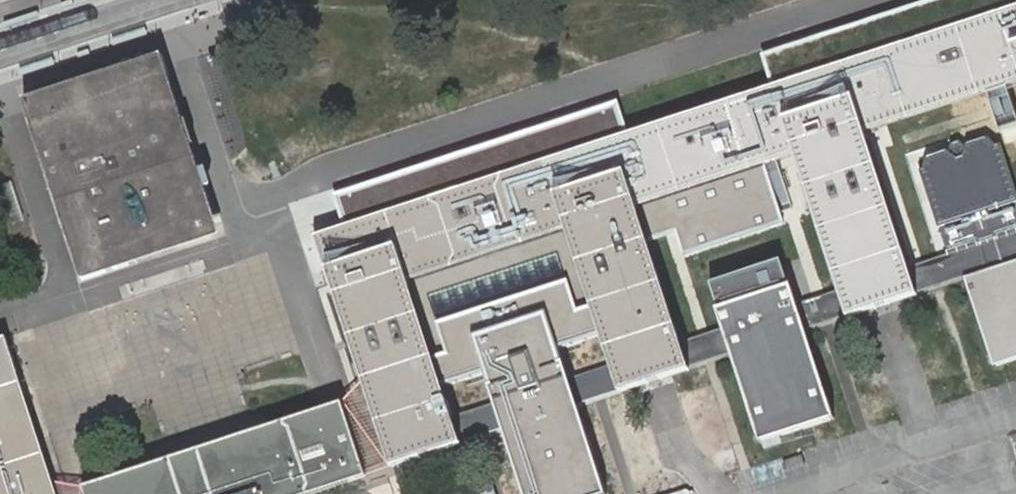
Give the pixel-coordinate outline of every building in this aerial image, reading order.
[(1003,12),(1014,46),(1014,48),(1015,52),(1015,8),(1003,12)] [(849,62),(872,133),(889,127),(1015,86),(1015,52),(1014,48),(1014,46),(1003,12),(849,62)] [(79,99),(42,111),(95,272),(143,256),(151,253),(161,250),(214,232),(210,219),(156,57),(117,69),(124,90),(102,97),(81,104),(79,99)] [(872,133),(849,62),(776,86),(799,156),(844,293),(845,296),(846,299),(893,284),(905,279),(917,276),(913,265),(872,133)] [(352,224),(318,234),(333,280),(365,380),(389,455),(395,453),(654,369),(690,357),(659,259),(792,216),(775,164),(799,156),(776,86),(620,137),(612,117),(345,204),(352,224)] [(924,169),(942,228),(943,227),(951,250),(971,244),(970,243),(975,241),(980,240),(981,243),(1001,237),(1000,233),(1010,230),(1010,231),(1015,229),(1015,176),(1005,142),(1001,144),(991,135),(971,142),(970,145),(964,139),(955,142),(953,151),(951,149),(931,155),(927,168),(924,169)] [(931,259),(913,265),(917,276),(919,282),(923,295),(942,289),(969,280),(974,278),(986,274),(1003,269),(1015,264),(1015,232),(1001,237),(981,243),(931,259)] [(786,260),(715,284),(728,323),(731,330),(735,343),(739,355),(768,443),(843,419),(814,331),(810,319),(806,306),(805,303),(799,286),(795,287),(786,260)] [(969,280),(978,305),(1000,366),(1015,361),(1015,264),(1003,269),(986,274),(974,278),(969,280)] [(893,284),(846,299),(848,305),(852,318),(883,308),(923,295),(919,282),(917,276),(905,279),(893,284)] [(814,331),(829,326),(852,318),(848,305),(846,299),(845,296),(844,293),(820,301),(806,306),(810,319),(814,331)] [(476,336),(527,493),(599,493),(603,493),(573,394),(548,313),(476,336)] [(67,338),(78,391),(113,383),(108,359),(126,355),(119,327),(67,338)] [(704,339),(687,345),(690,357),(695,370),(712,364),(739,355),(735,343),(731,330),(704,339)] [(0,340),(0,493),(61,493),(56,480),(22,374),(10,337),(0,340)] [(670,350),(617,368),(621,380),(626,393),(658,382),(695,370),(690,357),(687,345),(670,350)] [(368,477),(393,469),(389,455),(365,380),(350,384),(339,387),(342,397),(345,403),(356,440),(368,477)] [(368,477),(356,440),(345,403),(215,445),(208,448),(86,487),(84,488),(86,493),(316,493),(368,477)] [(1007,440),(1015,468),(1015,437),(1007,440)] [(56,480),(61,493),(86,493),(84,488),(86,487),(84,481),(81,472),(72,475),(64,478),(56,480)]
